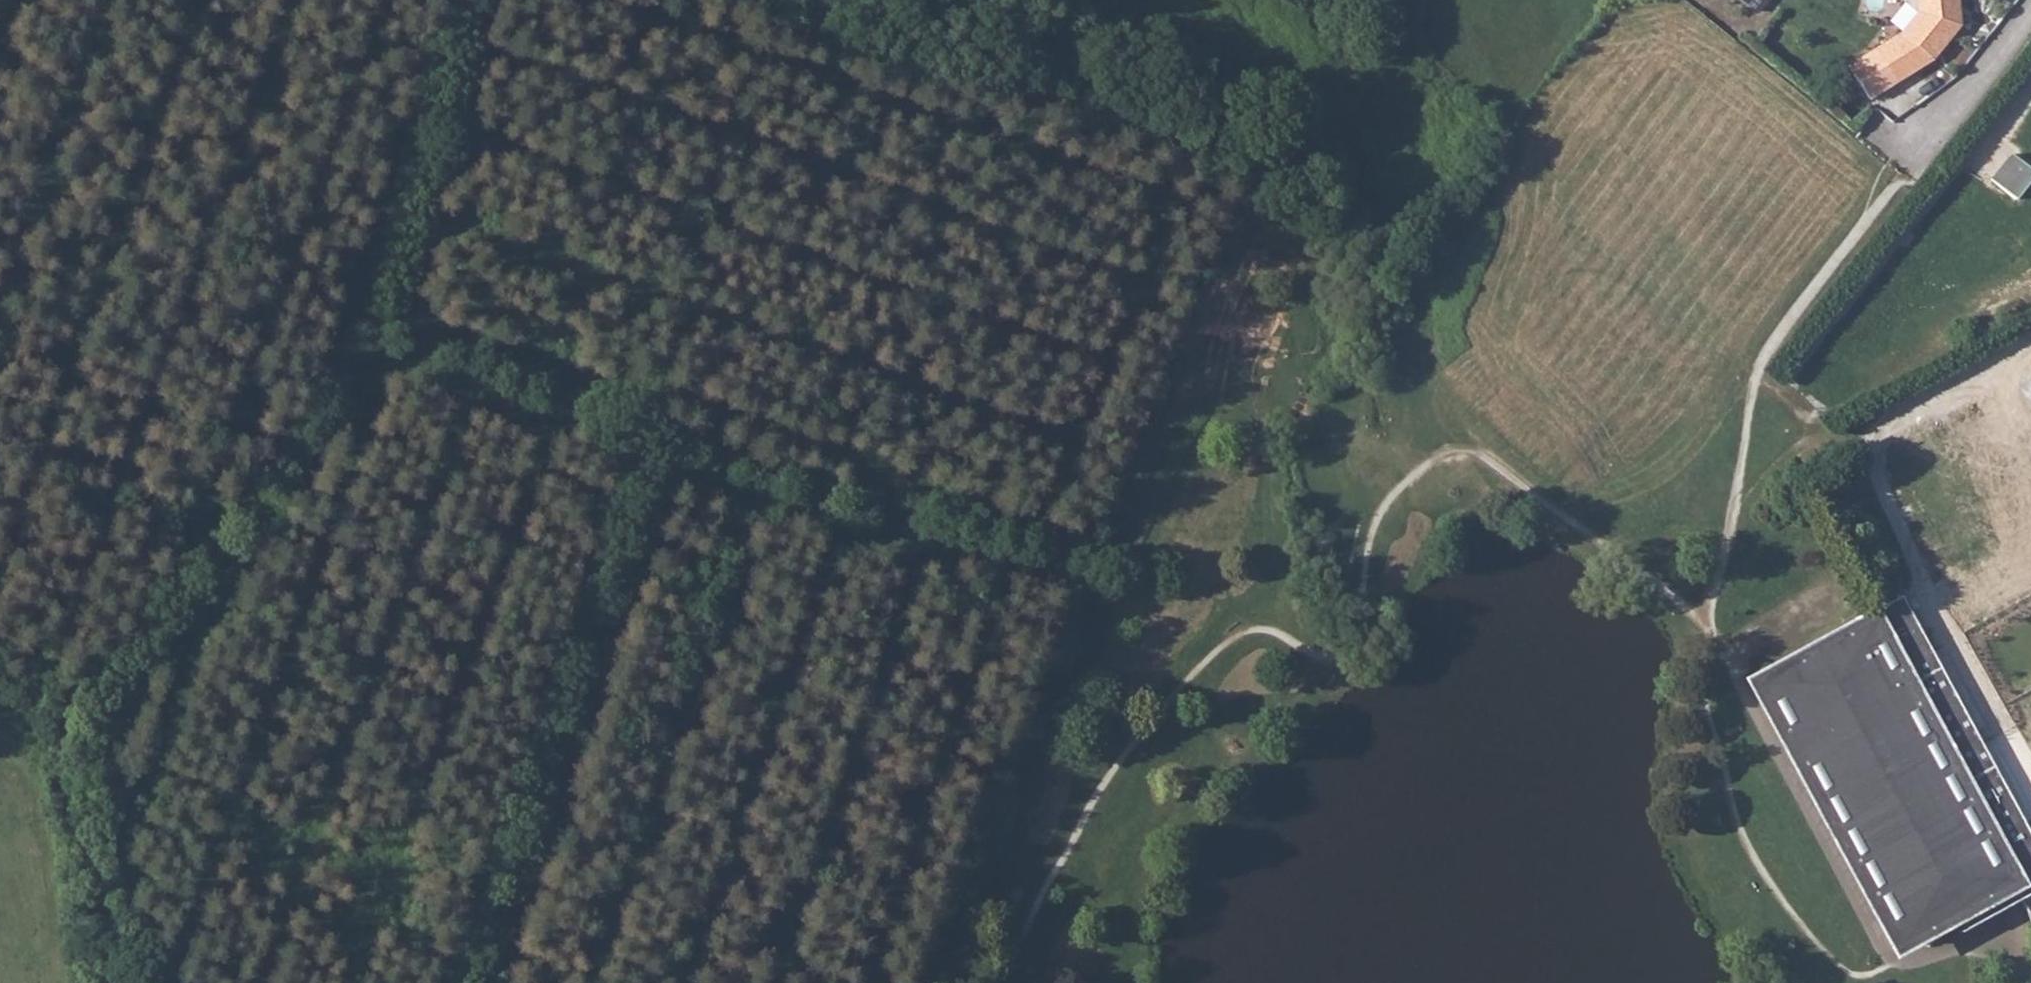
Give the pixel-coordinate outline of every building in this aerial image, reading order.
[(1935,56),(1953,36),(1950,30),(1956,23),(1963,23),(1964,0),(1924,0),(1924,8),(1904,32),(1877,44),(1897,77),(1935,56)] [(2014,197),(2030,176),(2030,171),(2011,154),(1991,178),(2014,197)] [(2026,831),(1901,598),(1796,654),(1795,663),(1755,683),(1895,945),(1953,915),(1963,929),(2030,892),(2030,841),(2026,831)]
